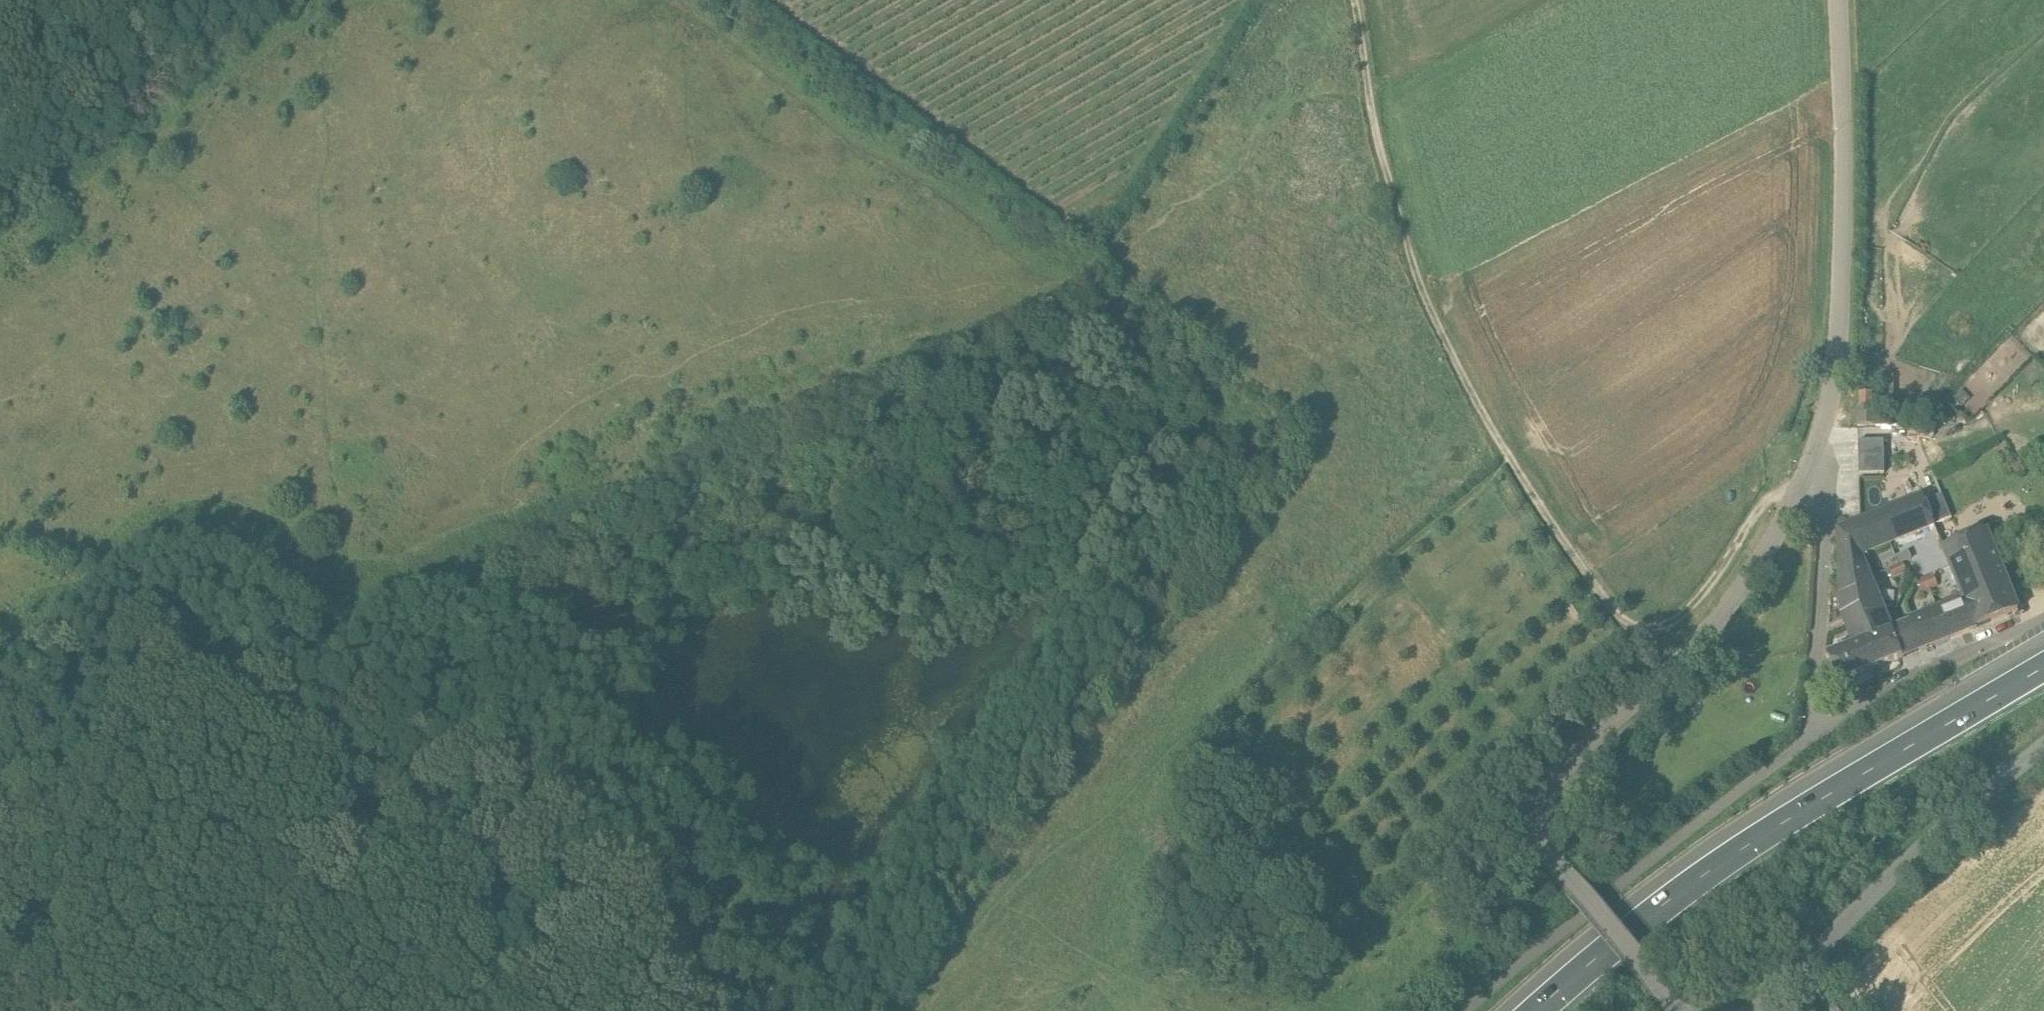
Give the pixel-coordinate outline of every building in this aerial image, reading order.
[(1963,390),(1953,399),(1961,408),(1971,399),(1963,390)] [(1872,393),(1861,393),(1862,408),(1872,408),(1872,393)] [(1877,408),(1872,408),(1862,408),(1858,408),(1858,426),(1878,426),(1877,408)] [(1859,474),(1883,474),(1882,440),(1859,440),(1859,474)] [(1865,555),(1911,537),(1936,528),(1932,517),(1927,505),(1922,495),(1852,522),(1865,555)] [(1841,586),(1871,576),(1867,565),(1865,555),(1852,522),(1839,527),(1841,586)] [(2019,610),(1987,531),(1940,550),(1958,593),(1961,592),(1976,629),(1977,629),(1976,628),(2019,610)] [(1907,572),(1904,563),(1890,569),(1893,578),(1907,572)] [(1925,577),(1930,590),(1939,587),(1933,573),(1925,577)] [(1847,626),(1886,611),(1871,576),(1841,586),(1842,612),(1847,626)] [(1916,580),(1922,594),(1930,590),(1925,577),(1916,580)] [(1915,653),(1951,639),(1976,629),(1961,592),(1958,593),(1960,598),(1904,620),(1915,653)] [(1889,625),(1886,618),(1889,617),(1886,611),(1847,626),(1855,644),(1828,654),(1835,671),(1839,683),(1915,653),(1904,620),(1889,625)] [(1835,671),(1828,674),(1833,686),(1839,683),(1835,671)] [(1826,990),(1819,997),(1830,1010),(1847,1010),(1852,1008),(1838,992),(1831,997),(1826,990)]
